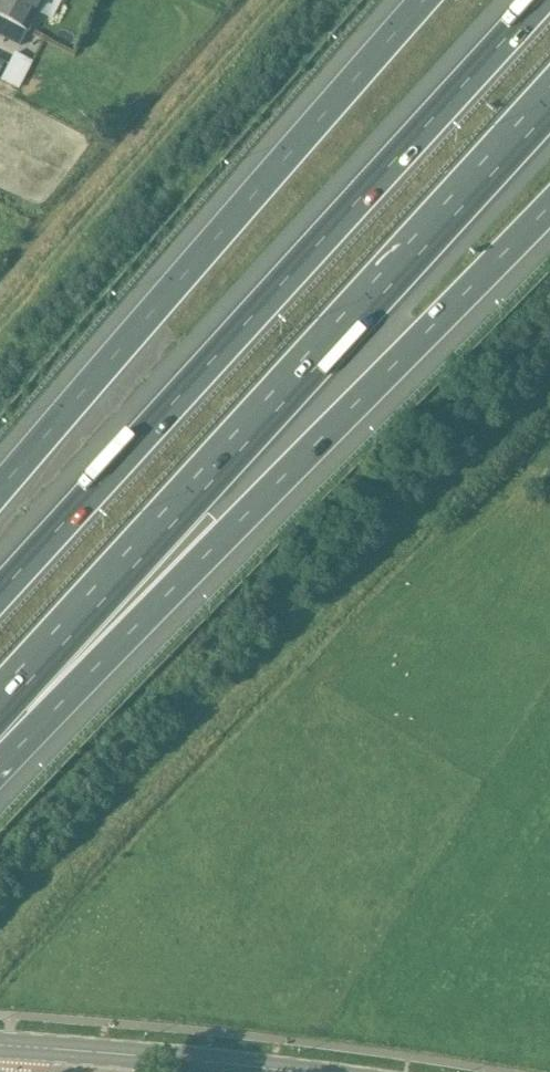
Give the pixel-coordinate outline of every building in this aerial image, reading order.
[(44,0),(0,0),(0,33),(21,44),(44,0)] [(32,61),(16,52),(2,79),(20,88),(32,61)] [(0,79),(9,58),(0,55),(0,79)]
